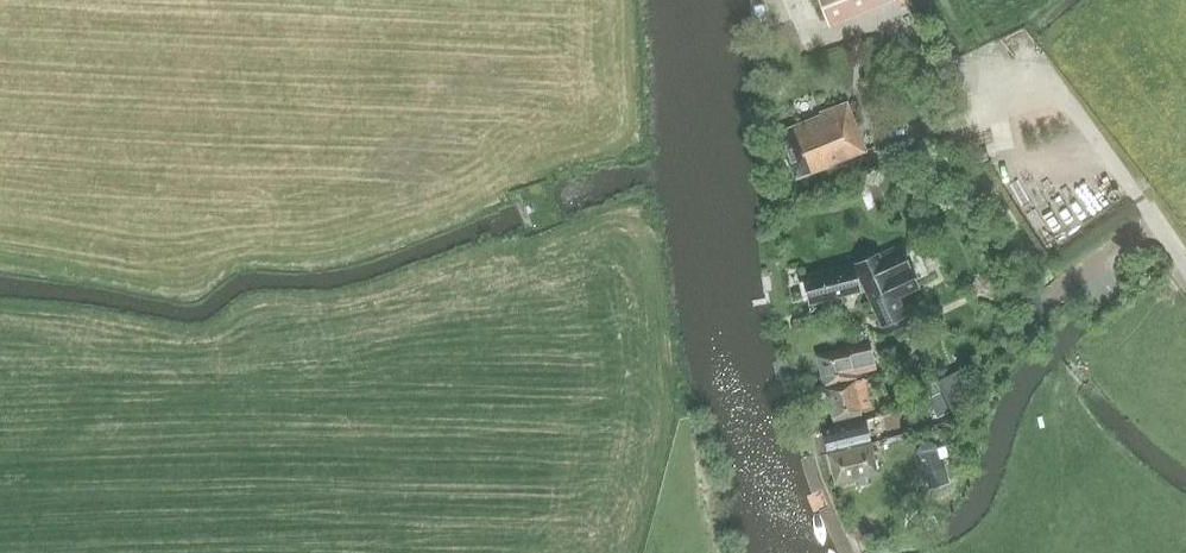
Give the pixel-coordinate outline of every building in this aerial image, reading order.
[(826,19),(873,0),(818,0),(826,19)] [(828,166),(866,151),(847,102),(820,113),(821,115),(777,133),(795,179),(828,166)] [(867,183),(877,207),(897,199),(887,175),(867,183)] [(901,248),(881,256),(879,252),(855,263),(867,291),(863,293),(871,311),(874,310),(882,325),(906,314),(899,297),(919,288),(901,248)] [(860,291),(859,288),(853,263),(803,275),(810,303),(860,291)] [(843,342),(845,349),(818,355),(825,385),(861,376),(860,373),(877,369),(869,336),(843,342)] [(949,373),(937,379),(937,380),(942,390),(950,407),(963,401),(949,373)] [(835,427),(862,421),(860,411),(871,408),(864,379),(826,388),(833,417),(835,427)] [(932,395),(942,390),(937,380),(927,385),(932,395)] [(950,411),(941,392),(930,397),(938,416),(950,411)] [(865,420),(862,421),(835,427),(823,430),(829,454),(870,443),(865,420)] [(920,452),(924,455),(922,459),(926,472),(943,466),(935,443),(930,440),(921,443),(919,448),(920,452)] [(878,472),(870,443),(829,454),(836,483),(878,472)]
